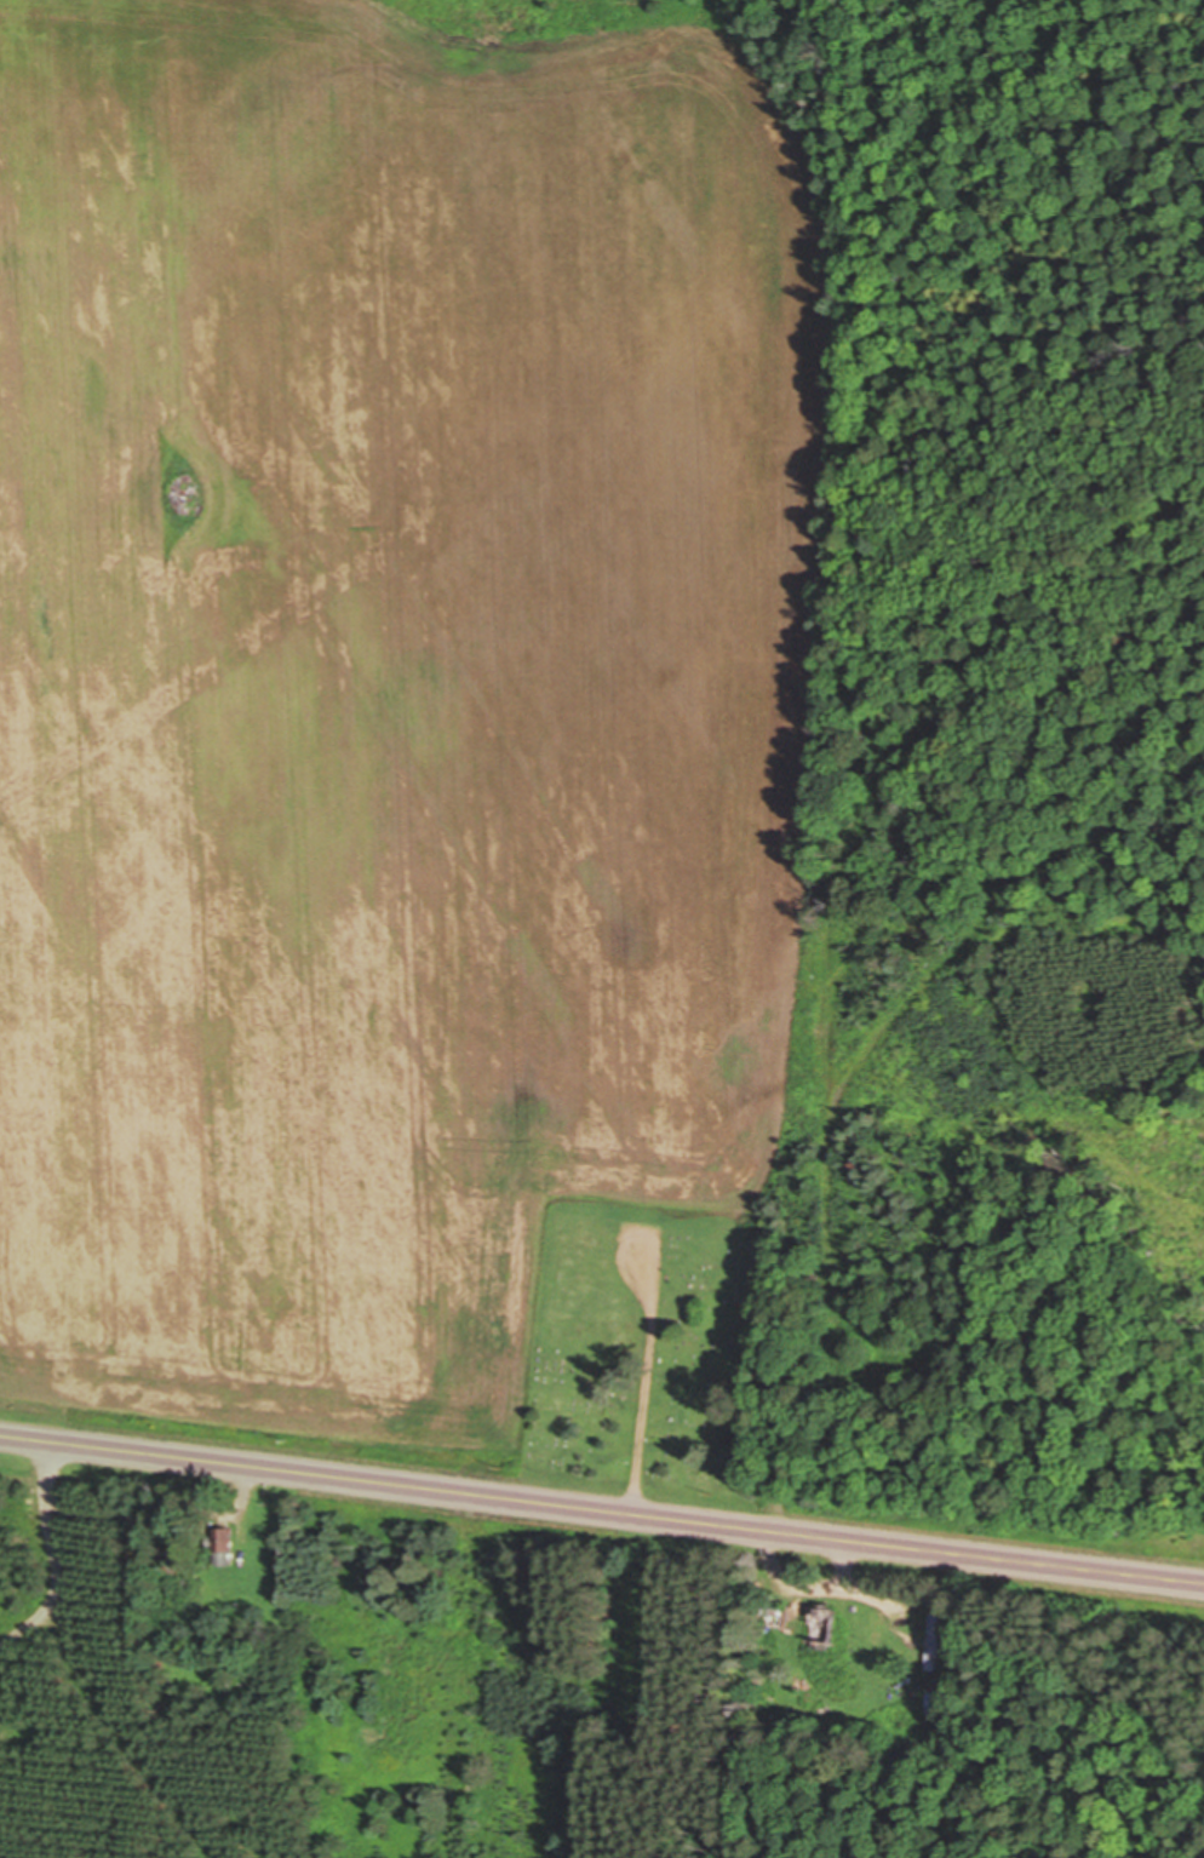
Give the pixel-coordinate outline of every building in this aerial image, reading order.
[(237,1529),(220,1529),(220,1567),(237,1567),(237,1529)] [(844,1649),(844,1608),(819,1608),(819,1649),(844,1649)] [(946,1614),(934,1613),(929,1671),(941,1672),(946,1614)] [(938,1717),(939,1696),(929,1696),(928,1717),(938,1717)]
